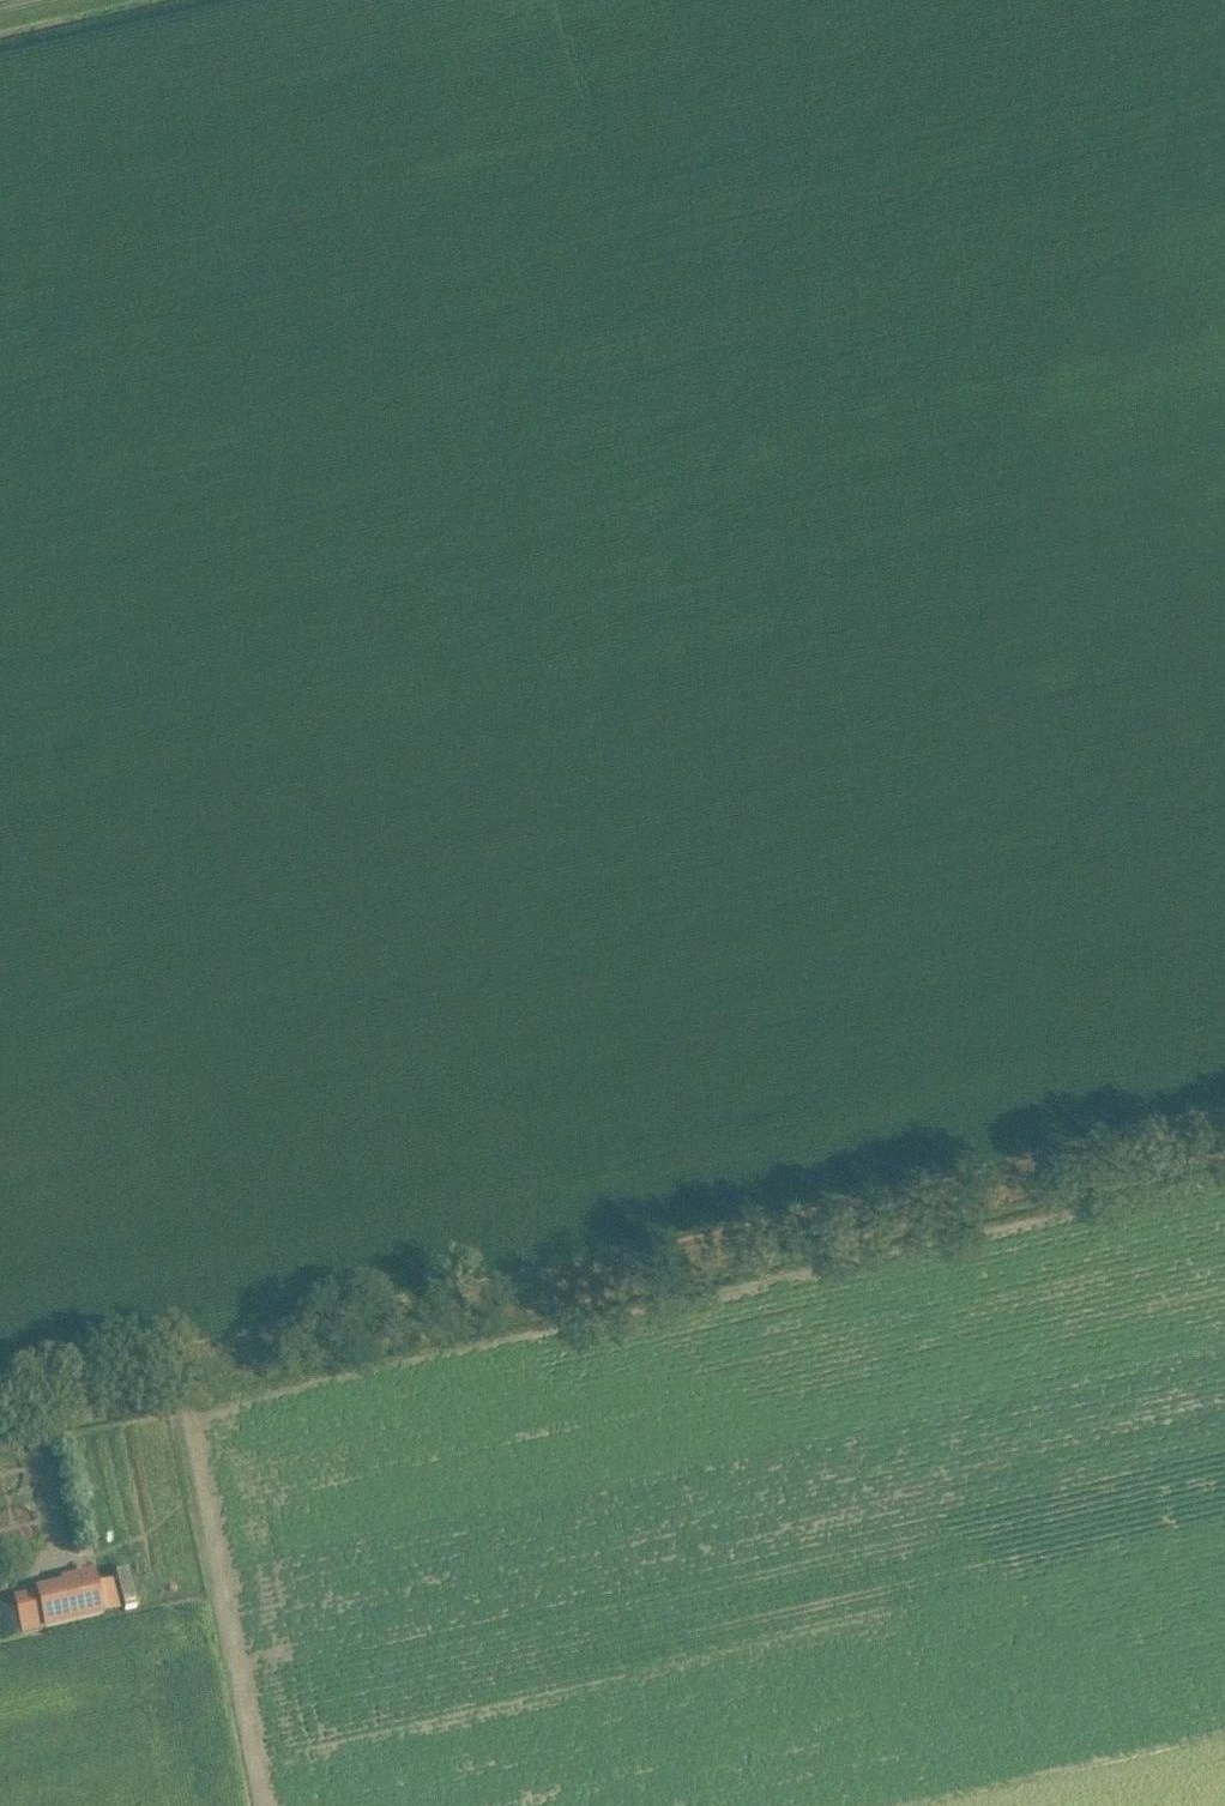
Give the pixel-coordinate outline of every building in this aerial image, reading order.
[(107,1616),(96,1571),(61,1580),(62,1584),(36,1591),(36,1592),(15,1597),(25,1636),(107,1616)]
